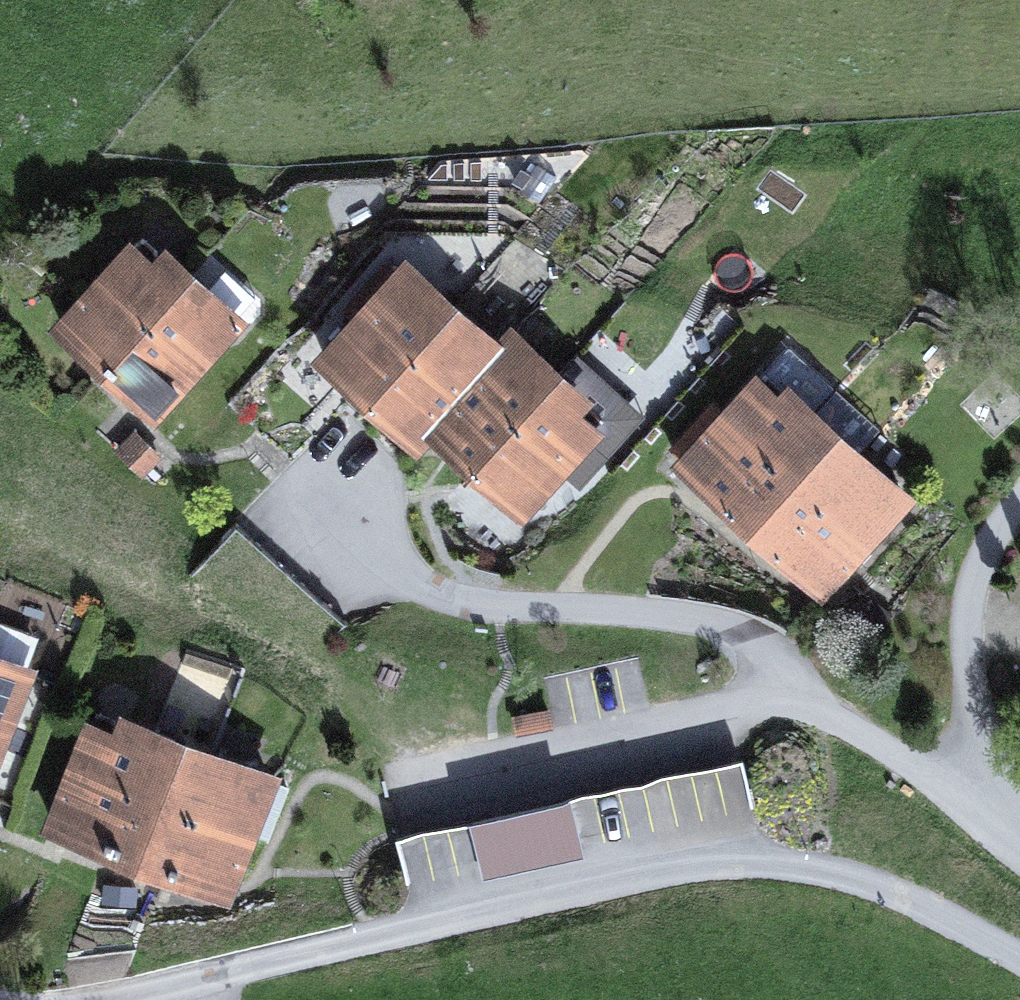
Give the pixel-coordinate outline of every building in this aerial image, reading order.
[(136,242),(158,263),(157,247),(142,235),(136,242)] [(136,242),(61,325),(108,367),(189,277),(172,262),(158,263),(136,242)] [(359,316),(323,355),(371,398),(445,316),(420,294),(421,288),(423,282),(405,266),(397,276),(385,265),(348,305),(359,316)] [(224,270),(205,292),(189,277),(108,367),(154,409),(255,297),(224,270)] [(475,336),(471,326),(432,291),(421,288),(420,294),(445,316),(469,338),(475,336)] [(371,398),(417,440),(431,425),(496,349),(481,334),(475,336),(469,338),(445,316),(371,398)] [(529,364),(530,352),(510,334),(504,341),(529,364)] [(496,349),(431,425),(476,466),(557,375),(540,360),(529,364),(504,341),(496,349)] [(726,499),(722,503),(726,508),(811,413),(835,387),(788,345),(723,418),(684,461),(726,499)] [(572,397),(574,391),(557,375),(476,466),(522,507),(559,466),(581,486),(611,452),(589,433),(596,425),(571,402),(572,397)] [(835,387),(811,413),(828,428),(826,439),(850,462),(875,484),(880,482),(876,472),(857,454),(880,428),(835,387)] [(596,425),(603,417),(582,399),(572,397),(571,402),(596,425)] [(673,452),(684,461),(723,418),(712,408),(673,452)] [(731,512),(735,508),(776,545),(850,462),(826,439),(828,428),(811,413),(726,508),(731,512)] [(139,436),(122,455),(140,473),(158,454),(139,436)] [(880,482),(875,484),(850,462),(776,545),(772,549),(776,553),(780,548),(823,586),(904,496),(886,480),(880,482)] [(211,595),(258,543),(236,523),(189,575),(211,595)] [(234,615),(281,563),(258,543),(211,595),(234,615)] [(256,635),(303,583),(281,563),(234,615),(256,635)] [(279,655),(325,604),(303,583),(256,635),(279,655)] [(348,624),(325,604),(279,655),(301,676),(348,624)] [(35,643),(32,635),(0,622),(0,733),(35,643)] [(93,719),(120,729),(114,716),(97,710),(93,719)] [(93,719),(51,822),(110,845),(154,732),(133,724),(120,729),(93,719)] [(154,732),(110,845),(167,867),(208,763),(181,753),(175,740),(154,732)] [(235,774),(230,762),(192,747),(181,753),(208,763),(235,774)] [(481,871),(470,819),(396,836),(409,894),(755,817),(742,759),(568,798),(579,849),(481,871)] [(247,768),(235,774),(208,763),(167,867),(225,889),(269,778),(247,768)] [(481,871),(579,849),(568,798),(470,819),(481,871)]
